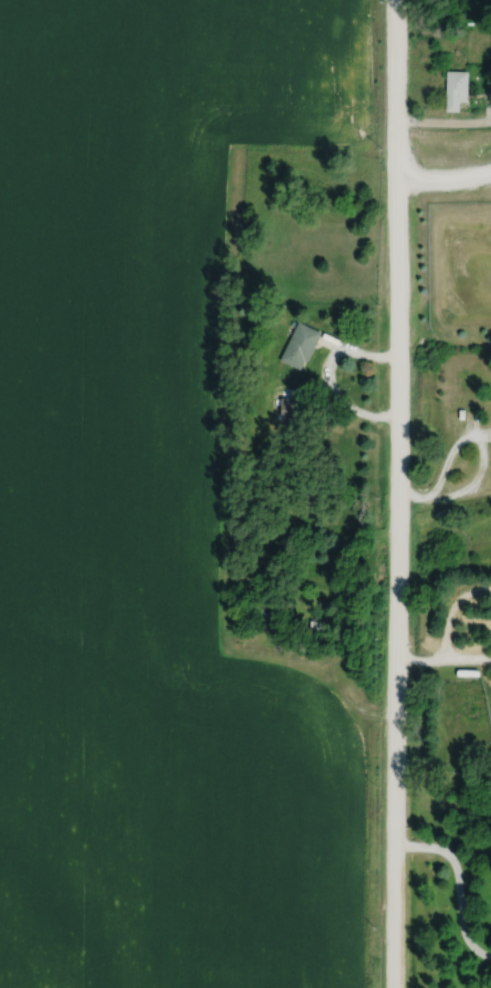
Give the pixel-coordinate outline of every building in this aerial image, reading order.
[(465,112),(465,104),(472,104),(472,71),(452,71),(452,112),(465,112)] [(283,361),(305,371),(324,332),(301,322),(283,361)]
